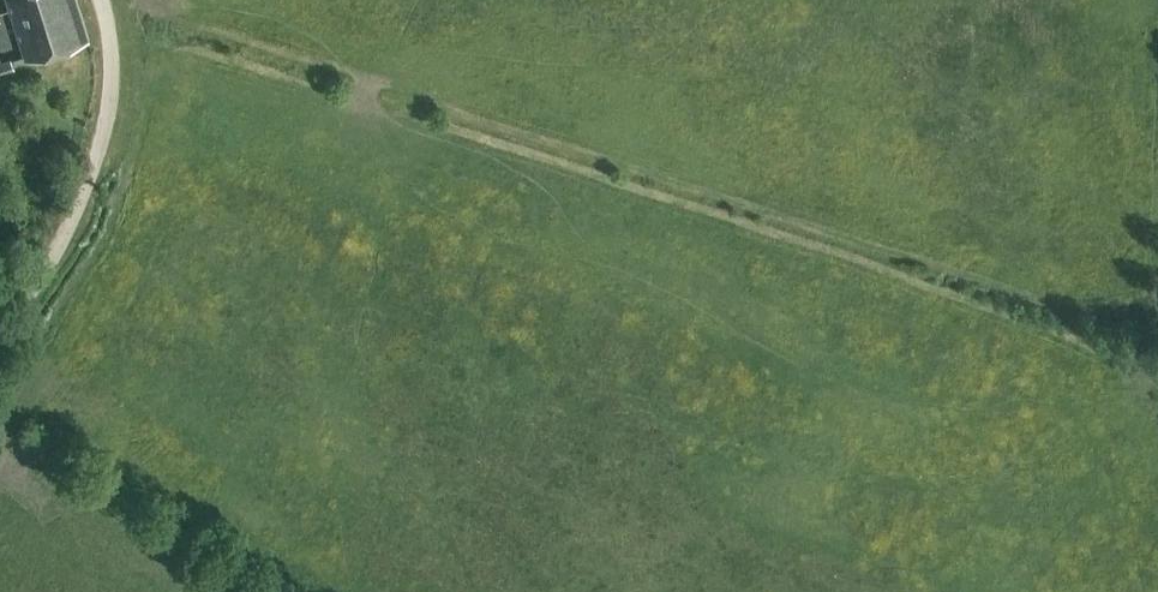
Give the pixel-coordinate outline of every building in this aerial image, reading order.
[(25,61),(88,41),(75,0),(7,0),(25,61)] [(12,65),(10,58),(0,61),(0,69),(12,65)]
